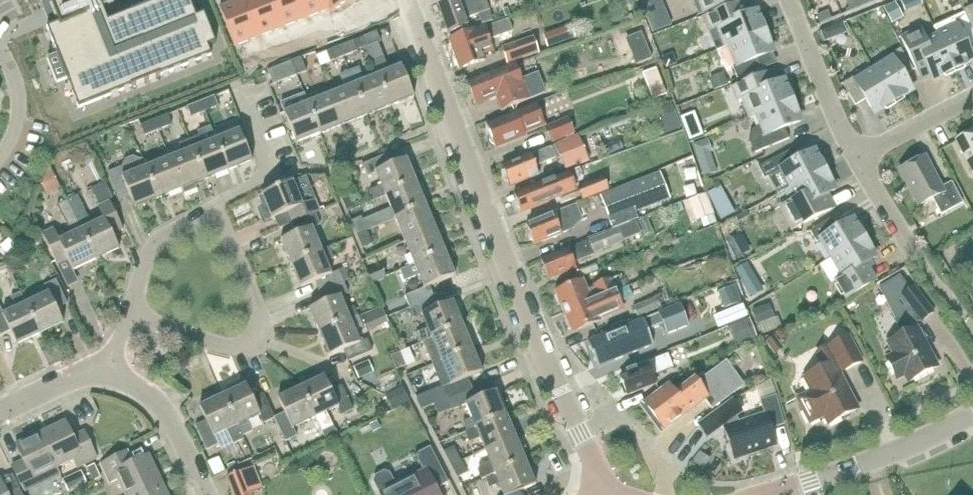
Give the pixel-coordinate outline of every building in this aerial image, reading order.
[(48,1),(50,1),(59,23),(59,24),(47,28),(49,34),(77,105),(78,108),(211,55),(208,47),(216,44),(204,14),(196,17),(189,0),(162,0),(108,21),(102,6),(99,0),(48,0),(48,1)] [(249,5),(264,42),(288,33),(275,0),(261,0),(249,5)] [(288,33),(312,24),(303,0),(275,0),(288,33)] [(312,24),(336,15),(331,0),(303,0),(312,24)] [(336,15),(337,18),(362,8),(359,0),(331,0),(336,15)] [(486,0),(446,0),(438,3),(448,33),(468,27),(465,19),(490,10),(486,0)] [(520,12),(529,9),(526,0),(516,0),(520,12)] [(641,3),(653,33),(664,29),(652,0),(649,0),(641,3)] [(698,17),(740,0),(692,0),(698,17)] [(862,8),(859,0),(857,0),(847,4),(850,12),(862,8)] [(724,49),(730,46),(765,32),(757,12),(751,14),(747,3),(700,21),(707,37),(712,39),(719,36),(724,49)] [(884,9),(892,23),(902,17),(895,3),(884,9)] [(249,5),(225,14),(239,52),(264,42),(249,5)] [(962,11),(965,16),(966,19),(967,18),(972,31),(972,6),(962,11)] [(817,17),(820,24),(830,20),(827,13),(817,17)] [(972,43),(972,31),(967,18),(966,19),(955,24),(958,28),(938,37),(954,71),(972,62),(972,59),(967,46),(972,43)] [(485,60),(484,55),(493,52),(489,41),(513,32),(508,19),(451,40),(461,68),(485,60)] [(570,27),(544,36),(548,49),(575,39),(570,27)] [(832,27),(820,32),(824,43),(836,38),(832,27)] [(938,37),(928,42),(921,27),(901,36),(905,47),(916,70),(927,64),(934,80),(954,71),(938,37)] [(757,59),(773,53),(765,32),(730,46),(738,65),(733,67),(738,79),(762,70),(757,59)] [(377,33),(363,38),(367,48),(377,43),(380,42),(377,33)] [(641,35),(627,41),(631,52),(646,46),(641,35)] [(507,65),(539,54),(533,37),(501,48),(507,65)] [(338,48),(342,58),(357,52),(353,42),(338,48)] [(389,71),(377,43),(367,48),(366,48),(370,59),(377,75),(390,108),(414,98),(401,66),(389,71)] [(330,63),(342,58),(338,48),(326,53),(330,63)] [(894,103),(913,91),(904,76),(915,70),(901,48),(890,55),(893,60),(875,71),(894,103)] [(306,72),(301,58),(300,56),(289,60),(295,76),(306,72)] [(662,59),(666,69),(675,65),(672,56),(662,59)] [(273,85),(295,76),(289,60),(267,69),(273,85)] [(496,73),(467,84),(475,105),(497,96),(502,112),(529,101),(545,96),(537,74),(521,80),(516,66),(496,73)] [(631,71),(637,87),(652,82),(646,66),(631,71)] [(377,75),(364,81),(359,68),(349,72),(367,118),(390,108),(377,75)] [(875,114),(894,103),(875,71),(857,82),(854,77),(843,84),(856,106),(866,99),(875,114)] [(344,127),(367,118),(349,72),(340,76),(345,88),(331,94),(344,127)] [(727,85),(723,76),(710,81),(714,90),(727,85)] [(793,101),(784,81),(768,87),(764,76),(741,86),(745,97),(743,98),(751,119),(758,116),(793,101)] [(663,89),(651,93),(654,101),(666,96),(663,89)] [(344,127),(331,94),(318,99),(316,94),(305,98),(307,104),(321,136),(344,127)] [(307,104),(305,98),(304,96),(280,106),(297,146),(321,136),(307,104)] [(200,103),(203,112),(218,106),(214,97),(200,103)] [(785,128),(801,122),(793,101),(758,116),(763,126),(752,131),(749,136),(749,141),(754,154),(790,139),(785,128)] [(191,117),(203,112),(200,103),(187,108),(191,117)] [(671,104),(655,111),(664,134),(681,127),(671,104)] [(524,134),(544,126),(536,106),(486,125),(495,148),(525,136),(524,134)] [(153,121),(157,131),(171,125),(168,116),(153,121)] [(569,120),(546,128),(552,143),(574,136),(569,120)] [(145,136),(157,131),(153,121),(141,126),(145,136)] [(215,141),(228,173),(252,164),(239,132),(215,141)] [(662,132),(649,137),(653,150),(667,145),(662,132)] [(697,140),(694,132),(686,135),(689,143),(697,140)] [(957,141),(972,172),(972,133),(957,141)] [(589,161),(584,149),(578,136),(555,145),(556,146),(551,148),(530,156),(502,166),(509,186),(538,176),(534,167),(556,158),(557,159),(560,158),(565,170),(589,161)] [(215,141),(203,146),(200,137),(188,141),(205,182),(228,173),(215,141)] [(196,186),(205,182),(188,141),(179,145),(182,155),(169,160),(181,192),(183,196),(197,190),(196,186)] [(704,178),(715,174),(705,144),(693,148),(704,178)] [(825,171),(815,151),(800,159),(794,149),(758,168),(764,179),(778,172),(782,170),(792,188),(825,171)] [(416,184),(414,179),(406,160),(391,167),(386,156),(362,166),(367,177),(375,174),(380,186),(370,191),(374,201),(384,197),(416,184)] [(158,201),(145,169),(142,159),(140,160),(133,157),(125,160),(122,169),(119,171),(107,175),(117,200),(128,196),(134,211),(158,201)] [(964,204),(952,182),(942,188),(925,157),(900,170),(919,206),(933,199),(942,215),(964,204)] [(158,201),(181,192),(169,160),(145,169),(158,201)] [(59,189),(50,171),(47,173),(42,186),(46,195),(59,189)] [(826,209),(820,198),(836,190),(825,171),(792,188),(785,191),(790,200),(780,205),(791,227),(826,209)] [(556,192),(567,187),(577,182),(572,172),(548,181),(541,184),(513,195),(520,213),(549,202),(547,198),(557,195),(556,192)] [(636,214),(670,200),(659,173),(600,196),(614,230),(639,219),(636,214)] [(582,201),(609,191),(608,189),(614,187),(610,177),(604,180),(604,178),(577,188),(582,201)] [(290,225),(315,215),(311,204),(303,207),(293,182),(261,195),(264,204),(260,206),(266,221),(270,219),(271,221),(276,219),(280,229),(290,225)] [(111,198),(105,183),(92,189),(99,204),(111,198)] [(394,221),(426,208),(416,184),(384,197),(389,210),(362,221),(361,218),(351,222),(357,236),(367,232),(367,231),(394,220),(394,221)] [(721,219),(733,213),(720,188),(708,195),(721,219)] [(341,199),(346,211),(357,207),(352,195),(341,199)] [(712,215),(705,196),(690,201),(696,220),(712,215)] [(90,226),(85,214),(77,197),(66,202),(96,262),(119,251),(112,237),(123,231),(111,207),(99,213),(103,220),(90,226)] [(73,273),(96,262),(66,202),(57,206),(65,224),(71,236),(58,242),(55,234),(43,240),(55,264),(66,259),(73,273)] [(570,231),(567,222),(580,217),(576,205),(525,225),(533,245),(561,234),(570,231)] [(404,244),(435,230),(426,208),(394,221),(404,244)] [(322,252),(321,251),(312,229),(320,226),(315,215),(290,225),(295,237),(280,242),(289,265),(322,252)] [(865,239),(853,220),(838,229),(832,219),(811,232),(817,243),(822,240),(832,258),(865,239)] [(636,223),(618,230),(622,242),(641,235),(636,223)] [(445,255),(438,236),(435,230),(404,244),(409,257),(406,258),(409,267),(410,270),(445,255)] [(357,236),(362,248),(372,244),(367,232),(357,236)] [(586,242),(539,260),(546,280),(575,269),(573,264),(593,256),(592,254),(608,248),(604,235),(586,242)] [(726,242),(732,253),(745,246),(740,235),(726,242)] [(865,239),(832,258),(843,276),(839,279),(842,284),(833,289),(843,305),(852,299),(873,287),(861,266),(876,257),(865,239)] [(334,259),(330,249),(329,248),(321,251),(322,252),(289,265),(299,290),(314,284),(318,294),(344,284),(339,272),(331,275),(326,263),(334,259)] [(455,277),(450,265),(445,255),(410,270),(409,267),(400,271),(404,282),(417,276),(423,290),(404,297),(408,309),(433,299),(428,288),(455,277)] [(746,263),(734,270),(742,284),(754,277),(746,263)] [(368,274),(372,283),(385,278),(381,268),(372,272),(368,274)] [(344,270),(339,272),(344,284),(349,282),(344,270)] [(614,291),(626,286),(621,276),(609,280),(593,286),(594,288),(588,290),(584,280),(554,293),(563,312),(614,291)] [(899,277),(879,288),(896,320),(895,321),(903,336),(888,344),(894,355),(887,359),(898,380),(905,377),(908,383),(938,367),(918,328),(917,329),(915,326),(921,321),(922,322),(934,313),(914,288),(910,291),(899,277)] [(26,305),(40,337),(63,326),(56,311),(67,306),(55,282),(43,287),(47,295),(26,305)] [(354,308),(345,311),(340,299),(348,296),(344,284),(318,294),(323,306),(309,312),(318,335),(358,318),(354,308)] [(733,287),(717,293),(724,309),(740,303),(733,287)] [(622,311),(618,303),(614,291),(563,312),(571,332),(622,311)] [(26,305),(20,293),(11,298),(16,309),(2,316),(0,311),(0,338),(10,333),(17,348),(40,337),(26,305)] [(637,318),(659,308),(655,298),(632,308),(637,318)] [(438,310),(435,305),(433,299),(408,309),(413,320),(421,316),(426,329),(416,334),(420,343),(430,339),(431,340),(463,327),(453,304),(438,310)] [(680,306),(587,342),(597,368),(653,345),(648,333),(663,327),(666,335),(688,326),(680,306)] [(766,306),(752,311),(757,324),(770,320),(766,306)] [(359,345),(353,331),(362,327),(358,318),(318,335),(328,359),(343,353),(347,364),(372,354),(367,342),(359,345)] [(736,345),(753,339),(745,320),(728,326),(736,345)] [(440,363),(472,351),(463,327),(431,340),(440,362),(440,363)] [(850,337),(817,354),(825,369),(805,379),(811,392),(797,399),(810,424),(824,417),(829,425),(859,409),(840,373),(841,373),(842,373),(863,362),(850,337)] [(775,338),(768,343),(775,353),(782,348),(775,338)] [(482,374),(475,356),(472,351),(440,363),(440,362),(432,365),(447,401),(472,391),(467,380),(482,374)] [(390,356),(397,370),(406,366),(400,352),(390,356)] [(671,368),(667,356),(627,371),(627,373),(620,376),(626,394),(654,384),(650,372),(654,371),(655,374),(671,368)] [(664,431),(705,401),(711,410),(745,386),(726,361),(704,377),(702,375),(696,379),(695,378),(676,392),(669,383),(643,403),(664,431)] [(365,363),(352,368),(357,379),(370,374),(365,363)] [(324,378),(300,389),(322,432),(333,427),(327,416),(338,410),(342,418),(353,412),(342,387),(330,393),(324,378)] [(223,396),(222,396),(241,438),(252,432),(247,422),(260,417),(263,424),(273,419),(275,418),(264,395),(253,400),(246,385),(223,396)] [(386,396),(392,409),(408,400),(402,388),(386,396)] [(274,420),(273,421),(284,444),(297,438),(293,432),(316,421),(300,389),(277,400),(284,414),(275,418),(273,419),(274,420)] [(476,401),(472,391),(447,401),(451,412),(465,406),(470,420),(463,423),(467,432),(507,416),(497,393),(476,401)] [(422,408),(433,403),(429,395),(418,400),(422,408)] [(206,422),(195,426),(207,450),(218,445),(215,438),(227,432),(233,445),(242,441),(241,438),(222,396),(199,407),(206,422)] [(771,430),(784,425),(776,396),(760,402),(764,415),(738,424),(735,416),(741,412),(733,401),(699,426),(706,437),(722,425),(724,429),(734,459),(776,445),(771,430)] [(516,440),(507,416),(467,432),(465,433),(469,443),(478,439),(484,453),(516,440)] [(56,470),(57,469),(72,462),(76,469),(95,460),(83,434),(71,440),(63,423),(39,435),(55,470),(56,470)] [(333,427),(322,432),(326,439),(336,434),(333,427)] [(22,463),(11,469),(24,494),(25,494),(35,489),(59,477),(56,470),(55,470),(39,435),(14,447),(22,463)] [(493,476),(525,462),(516,440),(484,453),(488,463),(479,467),(477,472),(481,481),(485,479),(493,476)] [(461,462),(454,448),(444,453),(451,467),(461,462)] [(395,488),(389,476),(384,475),(376,479),(374,484),(380,494),(438,494),(436,491),(447,486),(430,450),(416,457),(424,473),(395,488)] [(159,482),(147,457),(131,465),(125,453),(99,466),(109,486),(116,483),(122,494),(132,494),(159,482)] [(224,471),(218,458),(209,463),(215,476),(224,471)] [(457,478),(467,473),(461,462),(451,467),(457,478)] [(528,468),(525,462),(493,476),(485,479),(489,489),(498,485),(501,494),(521,494),(536,488),(528,468)] [(101,478),(94,465),(86,469),(93,482),(101,478)] [(253,469),(253,467),(226,477),(233,494),(250,494),(261,490),(253,469)] [(65,482),(70,492),(84,485),(79,475),(65,482)] [(159,482),(132,494),(166,494),(159,482)]
